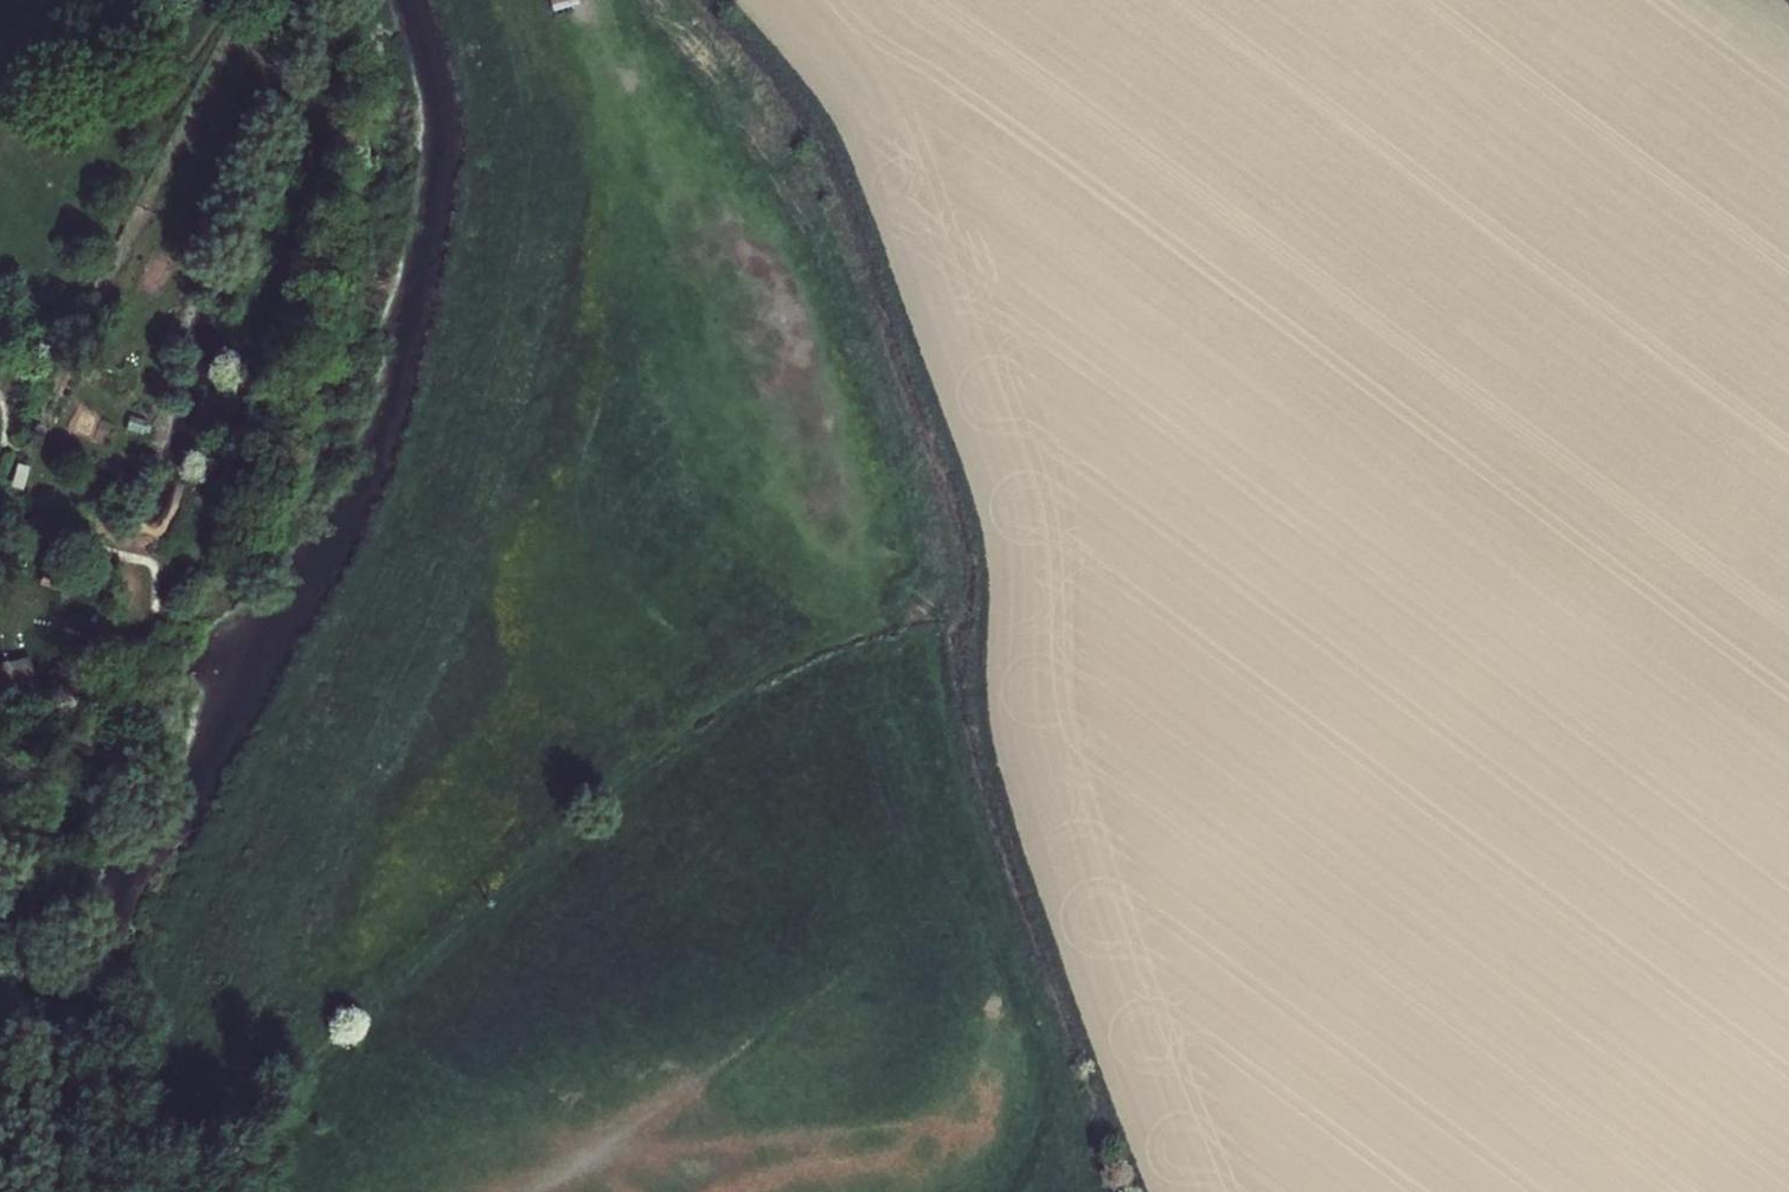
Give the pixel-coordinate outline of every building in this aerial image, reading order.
[(584,6),(582,0),(554,0),(559,15),(584,6)] [(1,660),(0,660),(0,703),(12,700),(1,660)]
